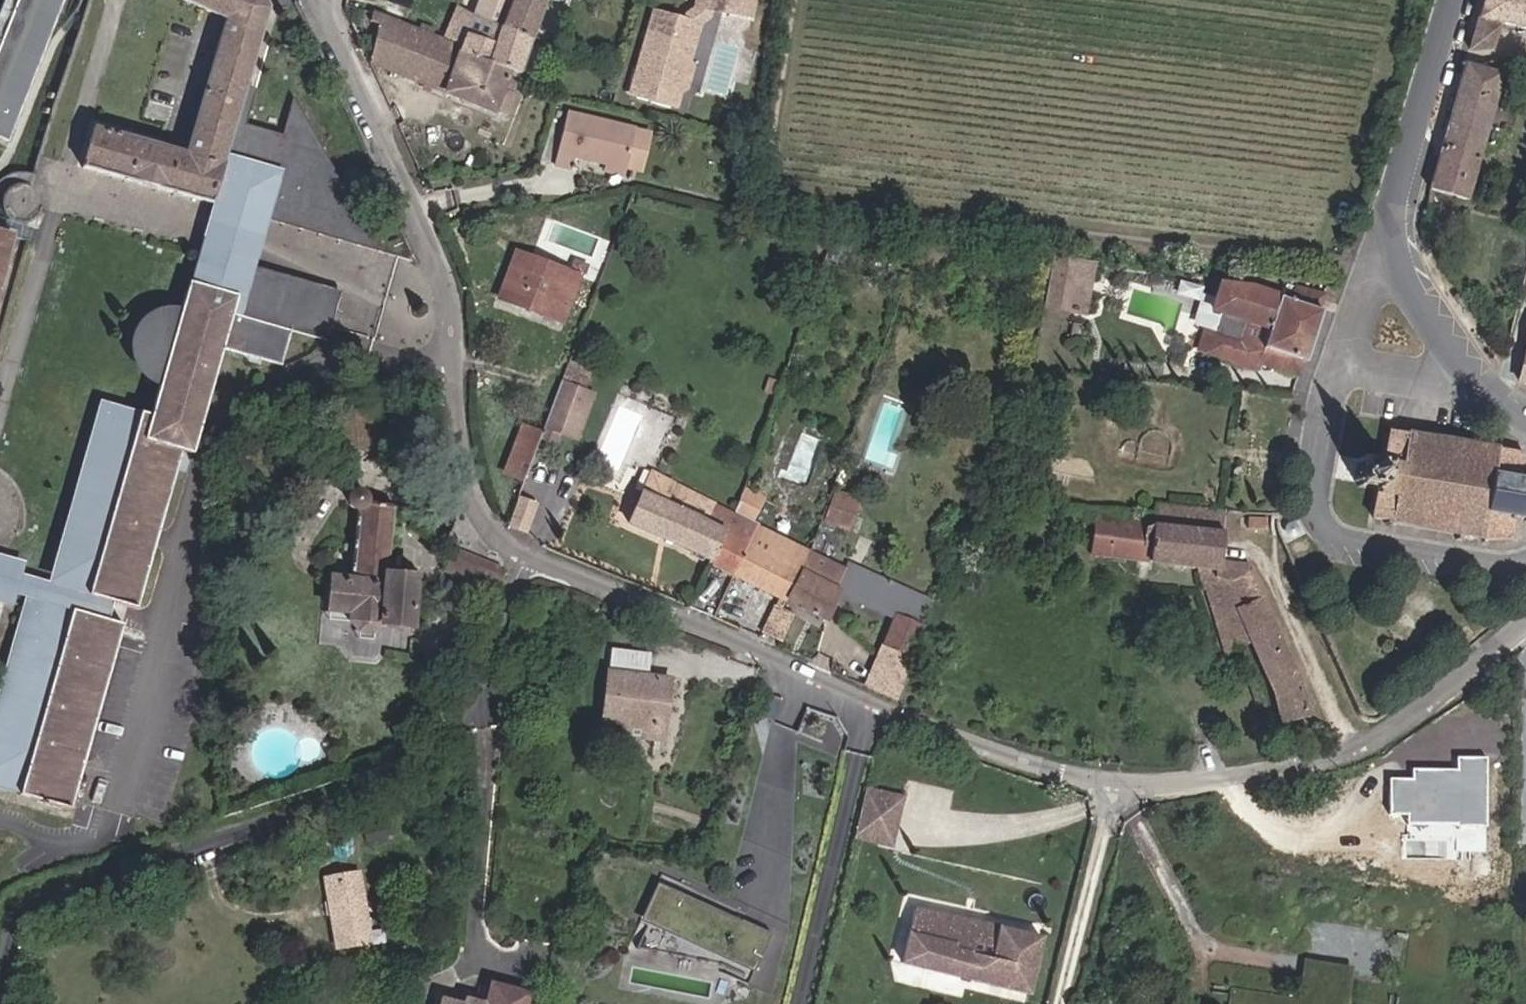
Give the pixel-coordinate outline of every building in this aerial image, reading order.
[(161,385),(152,420),(151,422),(141,419),(137,429),(108,420),(60,583),(89,592),(86,603),(72,599),(68,617),(56,613),(53,623),(31,617),(9,693),(0,721),(0,788),(20,795),(17,803),(29,807),(70,818),(104,699),(122,631),(108,627),(112,612),(135,618),(181,461),(191,464),(200,434),(224,357),(283,373),(292,339),(308,343),(322,295),(258,276),(271,230),(274,220),(375,247),(296,105),(285,143),(249,133),(257,105),(242,101),(245,94),(267,15),(256,0),(233,0),(223,23),(185,155),(94,127),(82,171),(213,211),(216,201),(226,204),(207,268),(195,266),(177,329),(170,329),(161,331),(154,335),(146,341),(142,349),(140,360),(142,368),(146,376),(152,381),(161,385)] [(0,59),(0,136),(10,141),(66,0),(23,0),(0,59)] [(210,0),(175,0),(203,14),(210,0)] [(203,14),(223,23),(233,0),(210,0),(203,14)] [(473,14),(455,7),(442,42),(373,12),(369,22),(381,28),(369,61),(489,111),(498,89),(508,91),(514,75),(515,72),(540,0),(478,0),(473,14)] [(455,7),(473,14),(478,0),(458,0),(455,7)] [(675,109),(680,94),(686,90),(692,70),(689,64),(700,26),(710,20),(711,13),(751,21),(756,0),(698,0),(696,11),(687,16),(685,22),(654,13),(629,95),(675,109)] [(1478,8),(1468,49),(1495,47),(1502,23),(1525,29),(1525,0),(1481,0),(1478,8)] [(1462,63),(1426,189),(1435,191),(1463,198),(1505,63),(1490,61),(1487,69),(1462,63)] [(242,101),(257,105),(259,97),(245,94),(242,101)] [(622,164),(632,130),(562,109),(549,156),(567,161),(570,149),(603,158),(622,164)] [(632,130),(622,164),(638,169),(648,134),(632,130)] [(619,173),(622,164),(603,158),(601,168),(619,173)] [(16,224),(0,219),(0,279),(1,279),(11,244),(4,242),(10,224),(16,226),(16,224)] [(16,226),(10,224),(4,242),(11,244),(16,226)] [(516,253),(508,276),(572,295),(579,276),(516,253)] [(1076,321),(1086,266),(1060,261),(1046,315),(1073,320),(1076,321)] [(1086,266),(1076,321),(1088,323),(1098,268),(1086,266)] [(572,295),(508,276),(500,299),(563,323),(572,295)] [(1255,363),(1295,381),(1323,297),(1292,288),(1285,303),(1220,283),(1211,310),(1242,320),(1235,339),(1210,332),(1203,353),(1252,367),(1255,363)] [(341,300),(322,295),(308,343),(327,349),(341,300)] [(1073,320),(1046,315),(1040,338),(1067,344),(1073,320)] [(1203,353),(1210,332),(1205,329),(1196,351),(1203,353)] [(561,386),(555,401),(572,407),(577,392),(561,386)] [(593,399),(577,392),(572,407),(561,433),(579,439),(593,399)] [(546,428),(561,433),(572,407),(555,401),(546,428)] [(1379,488),(1375,518),(1479,535),(1480,542),(1508,540),(1507,523),(1516,518),(1525,518),(1525,480),(1516,479),(1520,451),(1390,429),(1383,459),(1359,456),(1353,484),(1379,488)] [(577,445),(579,439),(561,433),(559,439),(577,445)] [(522,488),(541,441),(524,434),(504,481),(522,488)] [(630,524),(708,564),(722,534),(706,526),(716,505),(654,475),(630,524)] [(823,523),(861,533),(868,504),(832,495),(823,523)] [(357,617),(357,628),(360,638),(387,639),(393,629),(418,629),(419,580),(395,578),(397,508),(370,507),(370,503),(369,501),(368,499),(366,497),(363,496),(360,496),(358,497),(356,498),(354,499),(353,502),(353,505),(353,508),(354,510),(357,511),(359,513),(357,565),(355,566),(352,567),(350,569),(347,572),(343,576),(339,585),(337,616),(357,617)] [(507,528),(529,530),(536,503),(518,496),(507,528)] [(731,513),(756,528),(760,505),(737,496),(731,513)] [(1215,560),(1220,507),(1150,502),(1150,509),(1087,507),(1086,527),(1092,528),(1091,552),(1199,564),(1214,566),(1215,560)] [(731,513),(716,505),(706,526),(722,534),(708,564),(733,576),(756,528),(731,513)] [(808,555),(776,539),(756,528),(733,576),(783,604),(784,600),(797,578),(808,555)] [(482,585),(491,566),(455,550),(446,570),(482,585)] [(910,602),(879,587),(842,570),(808,555),(797,578),(784,600),(800,608),(798,612),(822,624),(838,596),(892,616),(868,683),(899,695),(929,606),(910,602)] [(1282,721),(1309,718),(1300,678),(1248,564),(1215,560),(1214,566),(1199,564),(1202,586),(1226,651),(1241,647),(1254,643),(1276,687),(1282,721)] [(0,567),(0,608),(14,611),(16,601),(56,613),(68,617),(72,599),(21,584),(24,575),(0,567)] [(699,581),(690,601),(696,604),(706,584),(699,581)] [(336,627),(357,628),(357,617),(337,616),(336,627)] [(759,636),(777,645),(785,625),(776,621),(768,617),(759,636)] [(667,680),(647,678),(649,653),(608,650),(601,725),(619,727),(617,739),(661,743),(667,680)] [(888,836),(899,790),(864,781),(852,827),(888,836)] [(752,971),(770,930),(656,881),(639,921),(752,971)] [(328,956),(360,952),(351,882),(319,886),(328,956)] [(926,910),(916,908),(902,961),(1035,995),(1048,940),(988,925),(926,910)] [(1356,973),(1298,967),(1294,1003),(1353,1003),(1356,973)]
